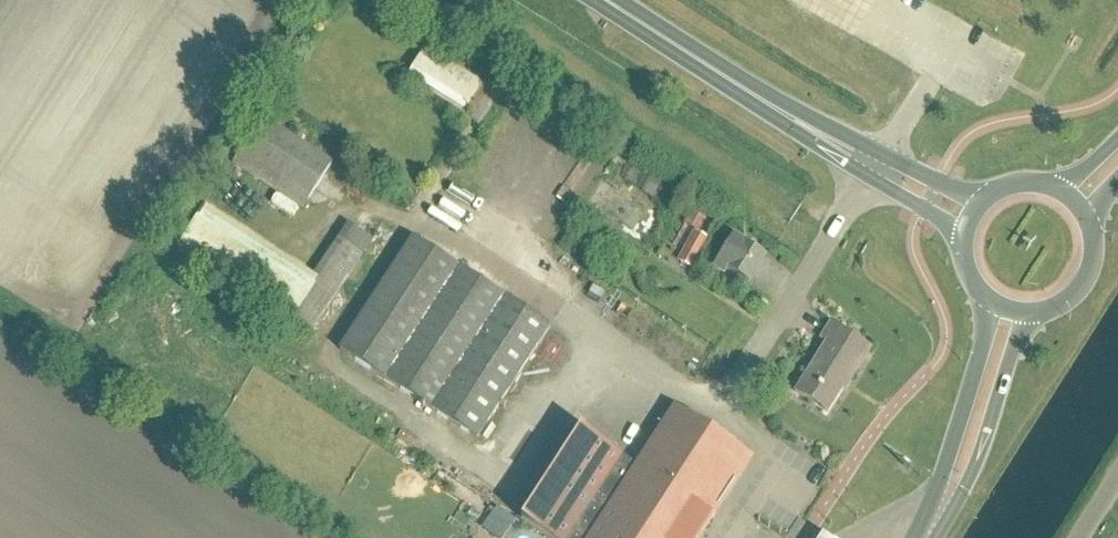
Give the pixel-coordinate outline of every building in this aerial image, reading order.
[(464,112),(482,85),(426,49),(408,77),(464,112)] [(303,211),(334,164),(263,117),(232,164),(303,211)] [(314,277),(206,206),(179,247),(293,322),(294,320),(313,332),(373,240),(348,224),(314,277)] [(690,269),(707,240),(695,233),(678,262),(690,269)] [(750,284),(768,256),(734,235),(714,268),(726,276),(729,271),(750,284)] [(477,442),(550,328),(411,240),(339,353),(477,442)] [(851,381),(871,350),(831,325),(821,341),(827,344),(796,394),(827,414),(842,390),(841,389),(847,379),(851,381)] [(713,518),(709,516),(747,455),(672,408),(635,466),(579,430),(520,524),(541,537),(700,537),(713,518)] [(490,537),(495,537),(508,518),(496,510),(482,532),(490,537)] [(472,526),(460,518),(447,537),(448,537),(464,537),(472,526)]
